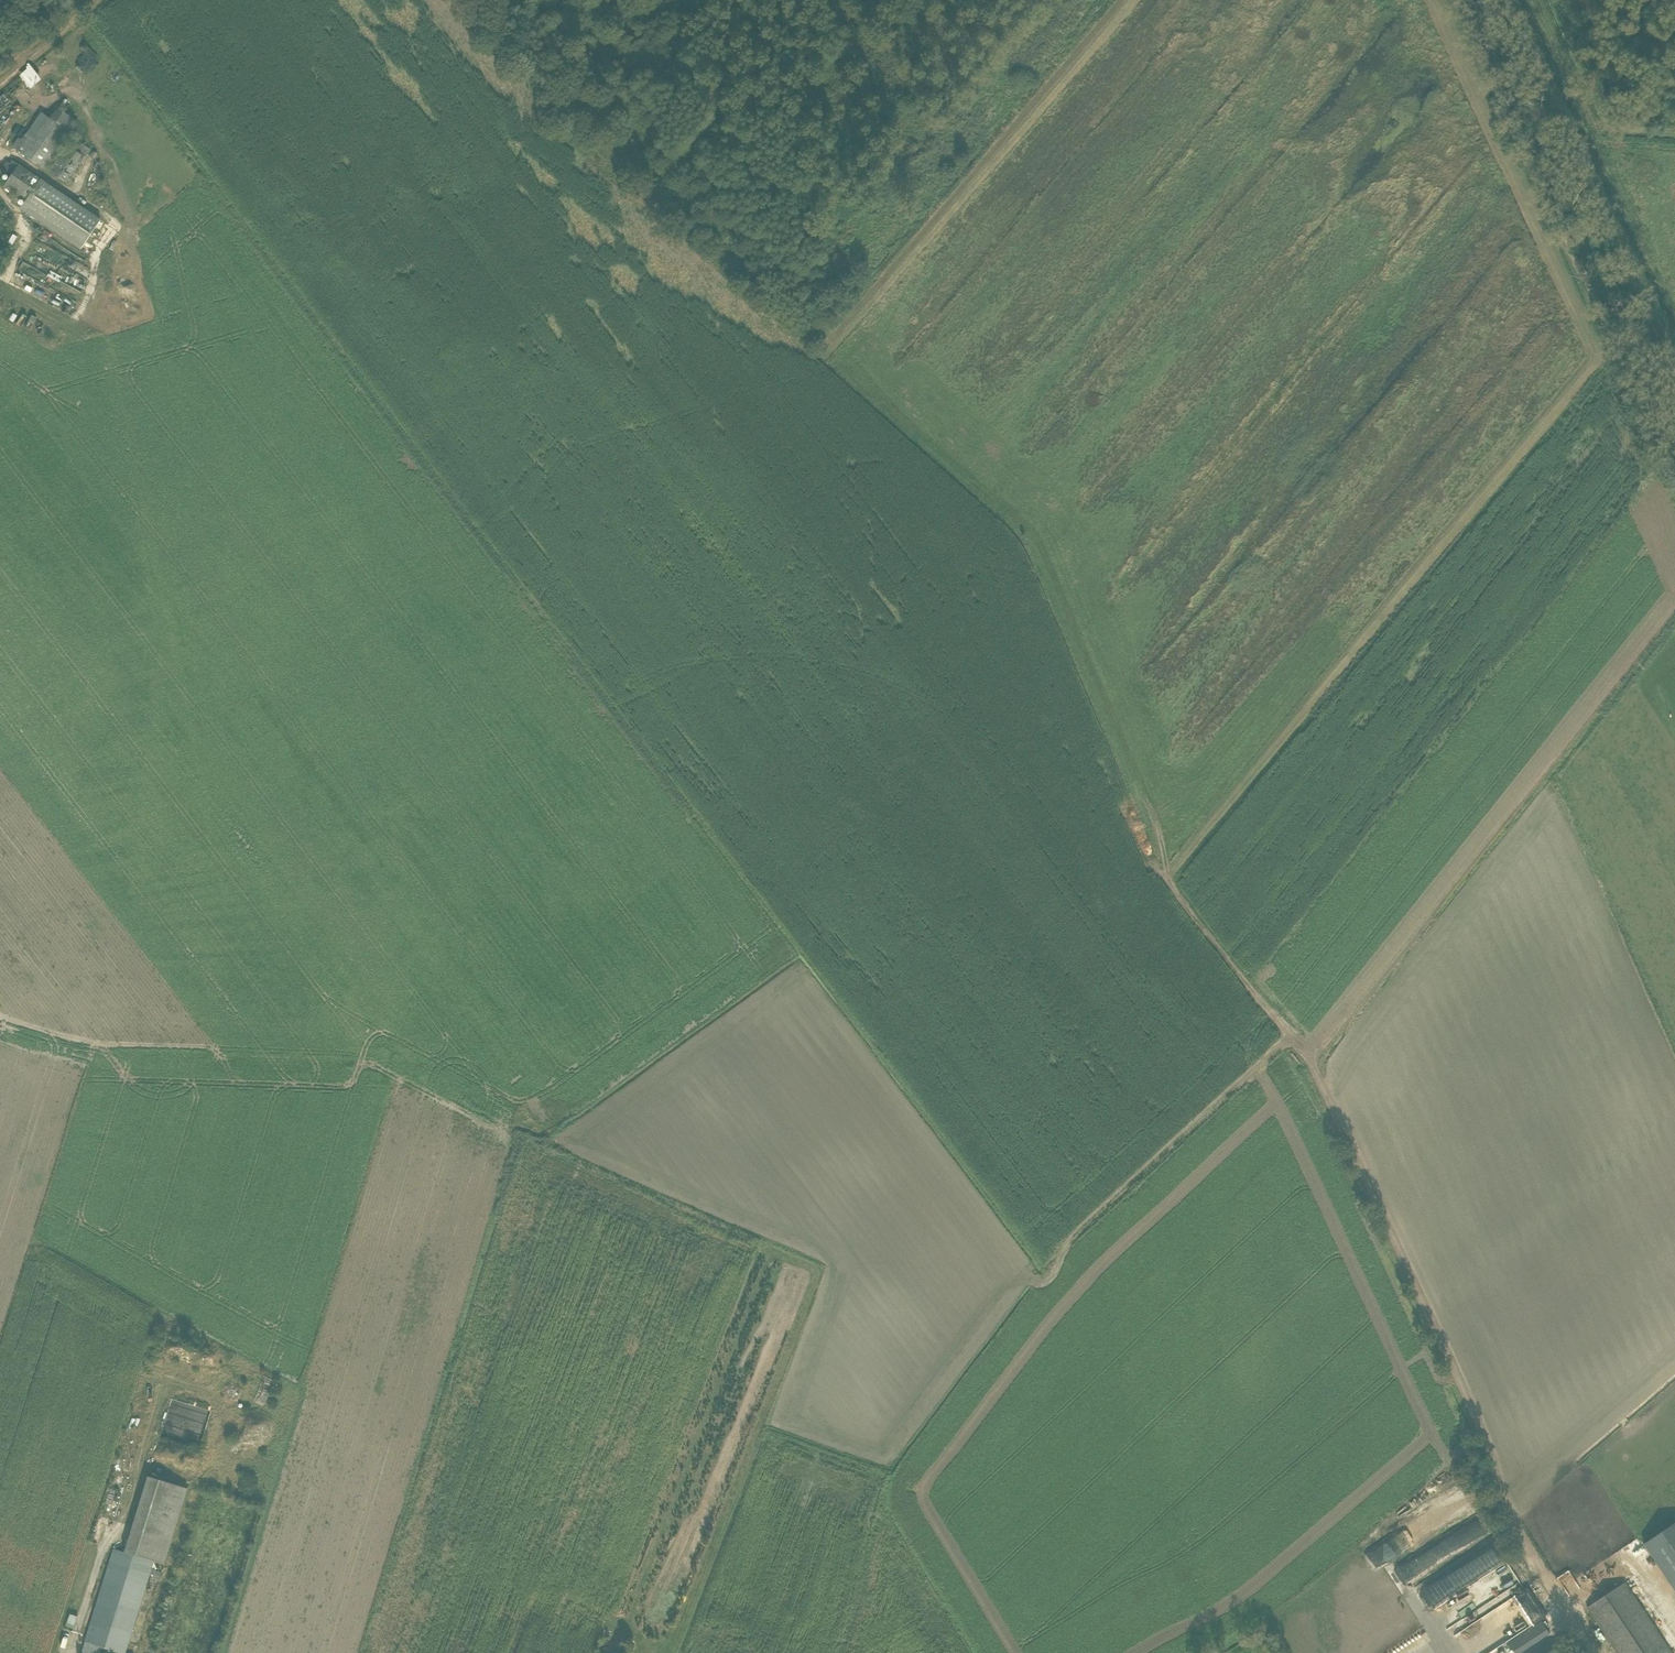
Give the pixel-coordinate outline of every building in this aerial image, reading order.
[(16,149),(47,170),(79,122),(57,107),(50,118),(41,112),(16,149)] [(68,184),(90,149),(71,137),(49,172),(68,184)] [(100,221),(19,165),(4,187),(30,205),(25,212),(80,250),(100,221)] [(126,1552),(154,1560),(165,1564),(188,1489),(148,1476),(126,1552)] [(104,1541),(108,1518),(99,1516),(94,1539),(104,1541)] [(1450,1534),(1457,1547),(1485,1532),(1478,1519),(1450,1534)] [(1644,1545),(1674,1591),(1674,1524),(1644,1545)] [(1428,1603),(1504,1561),(1496,1545),(1419,1587),(1428,1603)] [(102,1647),(107,1648),(119,1652),(121,1652),(125,1652),(154,1560),(126,1552),(115,1548),(85,1642),(86,1642),(102,1647)] [(1445,1626),(1520,1583),(1510,1566),(1435,1610),(1445,1626)] [(1626,1582),(1588,1607),(1618,1652),(1673,1652),(1626,1582)] [(1507,1642),(1514,1652),(1518,1652),(1551,1635),(1541,1618),(1542,1618),(1528,1594),(1451,1637),(1460,1652),(1487,1652),(1507,1642)] [(102,1647),(86,1642),(83,1652),(100,1652),(102,1647)] [(1563,1644),(1548,1652),(1569,1652),(1563,1644)]
